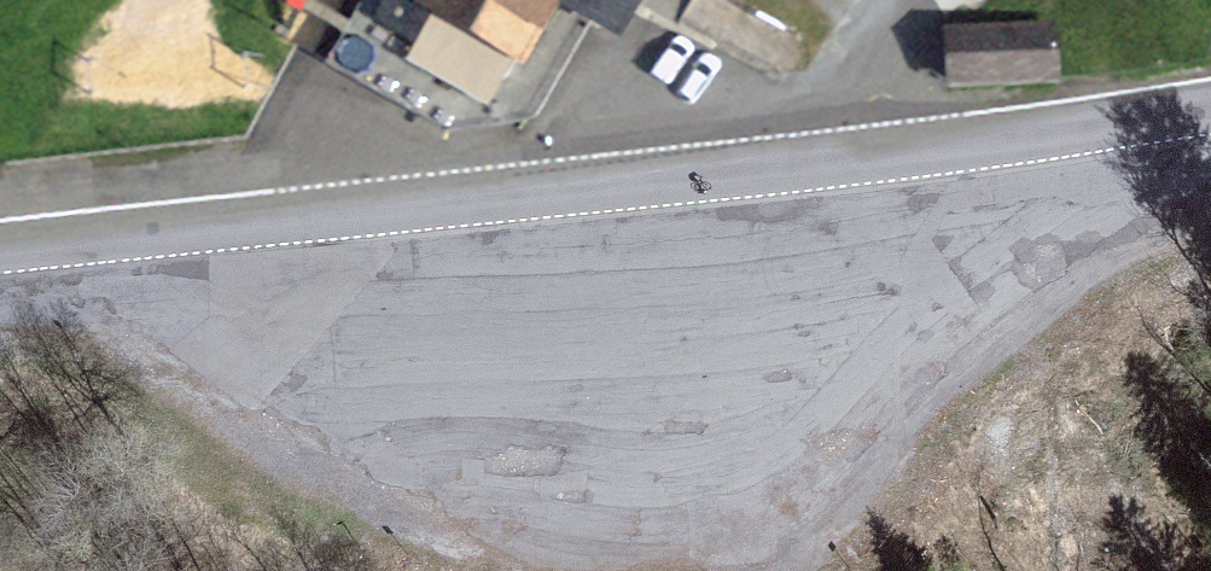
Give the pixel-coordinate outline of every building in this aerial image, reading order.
[(349,66),(465,135),(560,119),(604,28),(650,52),(678,0),(387,0),(349,66)] [(1063,28),(945,37),(949,82),(1067,72),(1063,28)]
